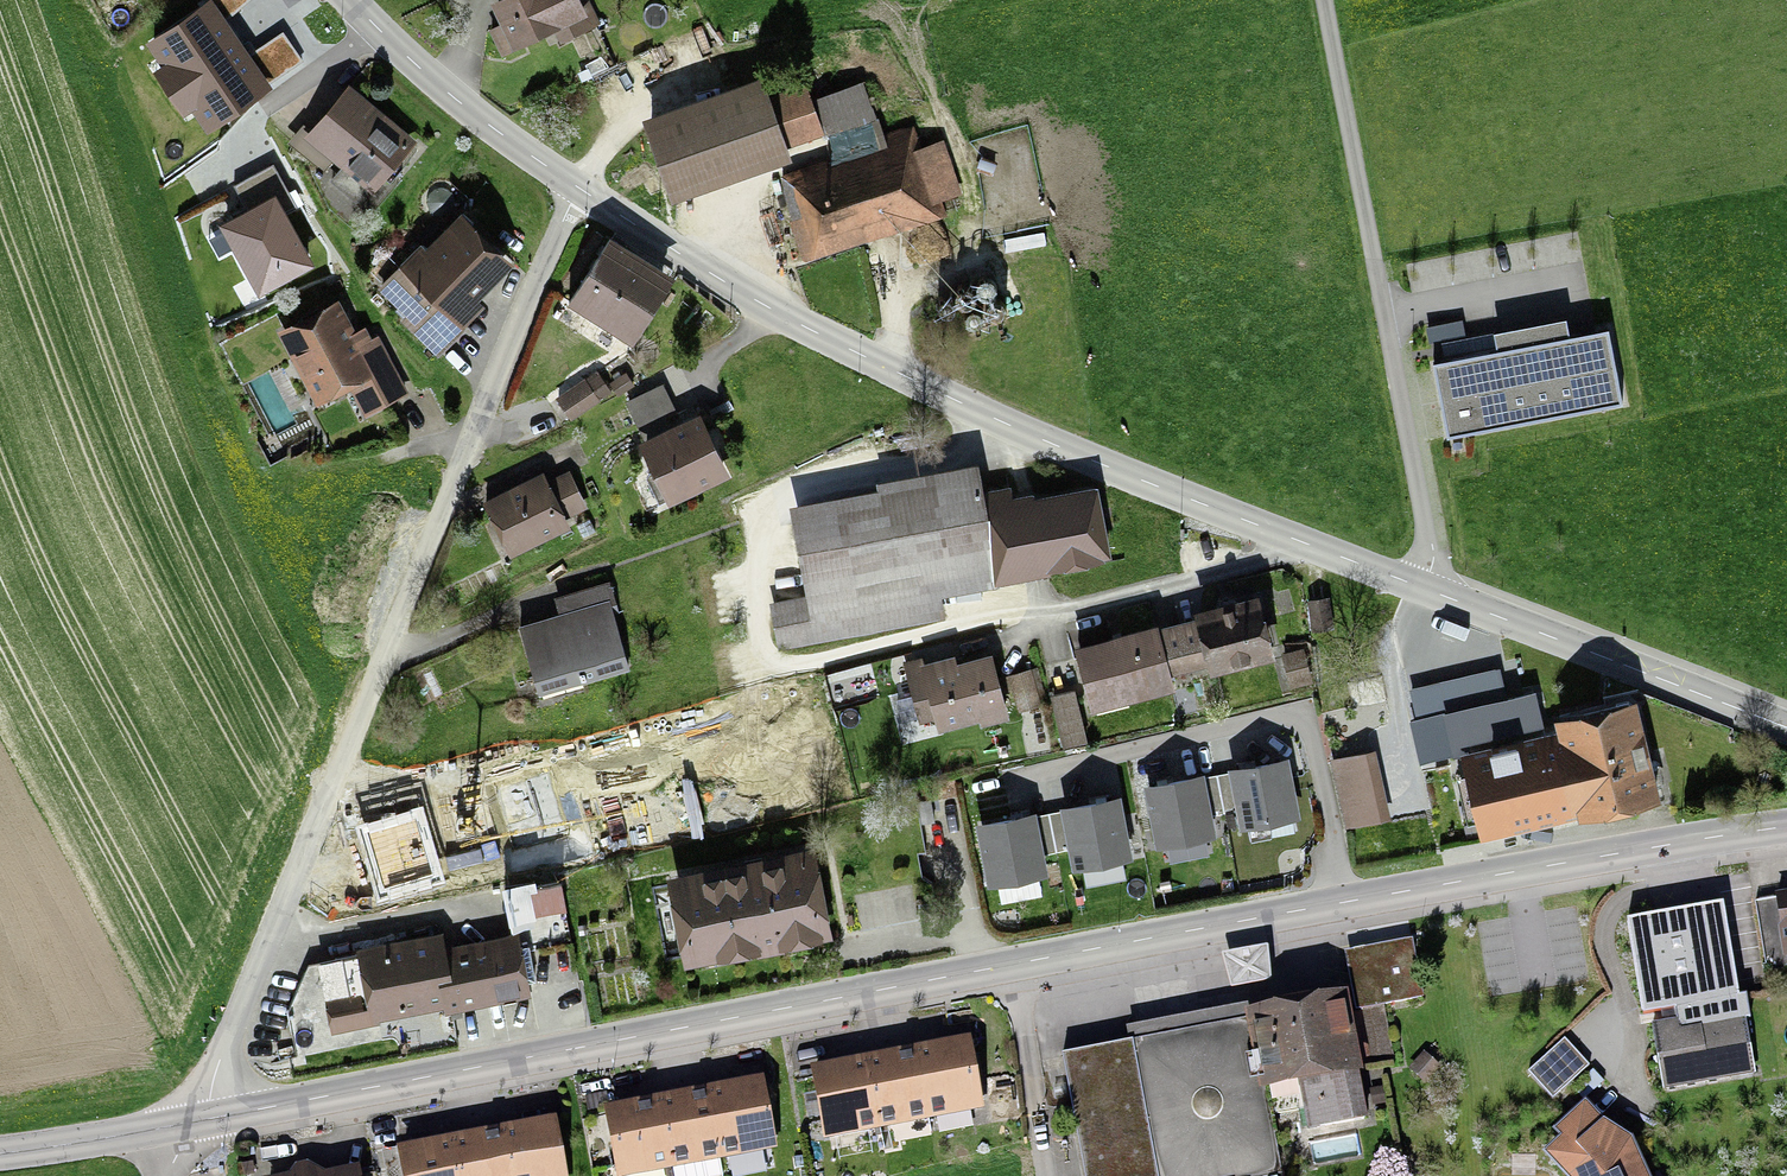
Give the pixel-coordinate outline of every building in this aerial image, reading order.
[(490,0),(500,21),(490,26),(502,53),(554,29),(559,41),(596,24),(585,0),(491,0),(490,0)] [(202,127),(209,122),(210,123),(264,87),(211,6),(155,42),(191,97),(185,101),(202,127)] [(810,88),(772,100),(768,89),(648,128),(666,183),(728,160),(874,108),(865,80),(813,97),(810,88)] [(358,201),(409,142),(388,124),(350,92),(312,138),(299,128),(287,142),(358,201)] [(860,226),(958,194),(940,139),(923,145),(917,126),(866,142),(871,159),(795,184),(813,242),(860,226)] [(260,287),(308,262),(283,215),(297,208),(291,196),(274,163),(232,185),(248,215),(228,226),(260,287)] [(472,291),(509,254),(465,211),(429,247),(424,242),(381,286),(409,313),(403,319),(439,353),(465,326),(451,312),(472,291)] [(676,273),(611,233),(567,302),(633,343),(676,273)] [(979,280),(977,284),(977,287),(978,291),(980,294),(983,296),(987,297),(990,296),(993,295),(996,293),(997,290),(998,287),(998,284),(996,281),(994,278),(992,277),(988,276),(985,276),(981,278),(979,280)] [(955,294),(955,298),(957,301),(959,304),(962,306),(966,306),(969,306),(972,304),(975,302),(976,299),(977,295),(976,292),(975,289),(972,287),(969,285),(966,285),(962,286),(959,287),(957,290),(955,294)] [(940,300),(939,302),(939,305),(939,308),(941,311),(943,313),(946,314),(949,314),(952,313),(954,311),(955,309),(956,306),(956,303),(955,301),(954,299),(951,297),(949,296),(946,296),(943,298),(940,300)] [(989,302),(987,305),(987,309),(988,312),(990,315),(993,317),(997,318),(1000,318),(1003,316),(1005,314),(1007,311),(1007,308),(1007,305),(1006,302),(1004,300),(1001,298),(998,298),(994,298),(991,300),(989,302)] [(365,371),(382,403),(405,390),(377,339),(358,348),(354,341),(335,306),(284,334),(318,396),(365,371)] [(968,310),(966,312),(966,315),(966,318),(967,320),(969,323),(971,324),(974,325),(977,324),(980,323),(982,321),(983,318),(984,315),(983,312),(981,309),(978,308),(975,307),(973,307),(970,308),(968,310)] [(1447,435),(1624,403),(1610,326),(1571,334),(1568,317),(1446,340),(1441,340),(1444,357),(1433,359),(1447,435)] [(1465,335),(1463,319),(1427,325),(1429,340),(1465,335)] [(597,370),(556,396),(571,419),(612,393),(597,370)] [(609,384),(619,397),(635,385),(626,372),(609,384)] [(676,411),(661,382),(626,400),(640,428),(676,411)] [(731,475),(700,411),(638,441),(669,505),(731,475)] [(511,556),(571,527),(567,518),(590,507),(571,468),(548,479),(543,470),(483,500),(511,556)] [(998,573),(997,568),(1110,548),(1102,500),(1016,515),(1012,490),(985,495),(982,480),(880,498),(882,509),(799,524),(812,599),(802,600),(779,604),(786,643),(933,617),(927,585),(998,573)] [(583,536),(596,530),(590,518),(577,524),(583,536)] [(540,695),(631,669),(615,612),(620,611),(611,579),(555,595),(560,612),(519,623),(540,695)] [(1276,657),(1259,591),(1194,608),(1196,617),(1210,669),(1211,673),(1276,657)] [(1334,628),(1330,596),(1308,599),(1313,631),(1334,628)] [(1158,622),(1074,643),(1092,711),(1185,688),(1182,676),(1210,669),(1196,617),(1159,627),(1158,622)] [(981,725),(1010,718),(992,650),(957,659),(955,653),(920,662),(919,657),(903,661),(919,722),(935,718),(938,730),(979,720),(981,725)] [(1306,651),(1284,656),(1291,687),(1314,682),(1306,651)] [(1507,696),(1500,666),(1409,687),(1416,718),(1411,719),(1423,773),(1450,767),(1466,837),(1479,834),(1481,841),(1662,800),(1637,690),(1604,698),(1605,705),(1549,717),(1543,692),(1536,693),(1535,690),(1507,696)] [(1048,703),(1039,667),(1003,676),(1012,712),(1048,703)] [(1076,687),(1051,694),(1064,747),(1089,741),(1076,687)] [(756,783),(808,769),(790,707),(739,721),(756,783)] [(639,813),(690,799),(673,737),(622,752),(639,813)] [(1377,748),(1331,757),(1346,829),(1392,819),(1377,748)] [(1245,823),(1294,814),(1285,760),(1249,767),(1235,769),(1236,771),(1242,808),(1245,823)] [(1242,808),(1236,771),(1201,777),(1208,814),(1242,808)] [(514,850),(565,836),(548,774),(497,789),(514,850)] [(1151,786),(1161,842),(1212,833),(1208,814),(1201,777),(1161,785),(1151,786)] [(1075,847),(1078,864),(1128,855),(1117,799),(1102,802),(1068,808),(1068,812),(1075,847)] [(1058,850),(1075,847),(1068,812),(1031,818),(1038,854),(1058,850)] [(385,890),(436,876),(419,814),(368,828),(385,890)] [(995,881),(1041,872),(1038,854),(1031,818),(1031,815),(1017,818),(985,824),(995,881)] [(833,937),(816,846),(668,873),(684,964),(833,937)] [(1775,894),(1776,898),(1756,902),(1766,968),(1786,965),(1786,892),(1775,894)] [(1724,904),(1627,921),(1644,1014),(1661,1011),(1741,997),(1724,904)] [(444,959),(440,937),(390,946),(312,962),(292,1010),(300,1056),(384,1040),(377,1016),(448,1002),(449,1006),(455,1005),(456,1010),(461,1009),(467,1008),(465,998),(526,987),(518,945),(444,959)] [(1386,1004),(1424,997),(1414,939),(1350,950),(1355,979),(1361,1010),(1349,1013),(1359,1066),(1396,1059),(1386,1004)] [(1269,946),(1222,955),(1232,990),(1273,982),(1269,946)] [(1751,1018),(1747,996),(1741,997),(1661,1011),(1662,1022),(1652,1024),(1664,1092),(1756,1076),(1746,1019),(1751,1018)] [(1273,1116),(1304,1110),(1308,1131),(1368,1120),(1360,1075),(1359,1066),(1349,1013),(1347,1002),(1265,1017),(1245,1021),(1193,1031),(1062,1055),(1085,1175),(1271,1175),(1284,1174),(1273,1116)] [(1590,1066),(1566,1039),(1528,1072),(1553,1099),(1590,1066)] [(965,1047),(933,1053),(888,1062),(838,1071),(815,1075),(825,1131),(976,1103),(965,1047)] [(1409,1070),(1424,1082),(1439,1065),(1424,1053),(1409,1070)] [(1604,1080),(1593,1070),(1574,1089),(1585,1099),(1604,1080)] [(760,1083),(729,1089),(682,1098),(640,1106),(611,1111),(623,1174),(772,1146),(760,1083)] [(1605,1121),(1586,1101),(1553,1132),(1560,1139),(1543,1154),(1562,1175),(1650,1175),(1633,1138),(1605,1121)] [(529,1131),(482,1141),(437,1149),(405,1156),(409,1175),(564,1175),(554,1126),(529,1131)] [(256,1175),(254,1163),(243,1165),(245,1175),(249,1175),(256,1175)] [(308,1168),(298,1170),(294,1175),(321,1175),(308,1168)]
